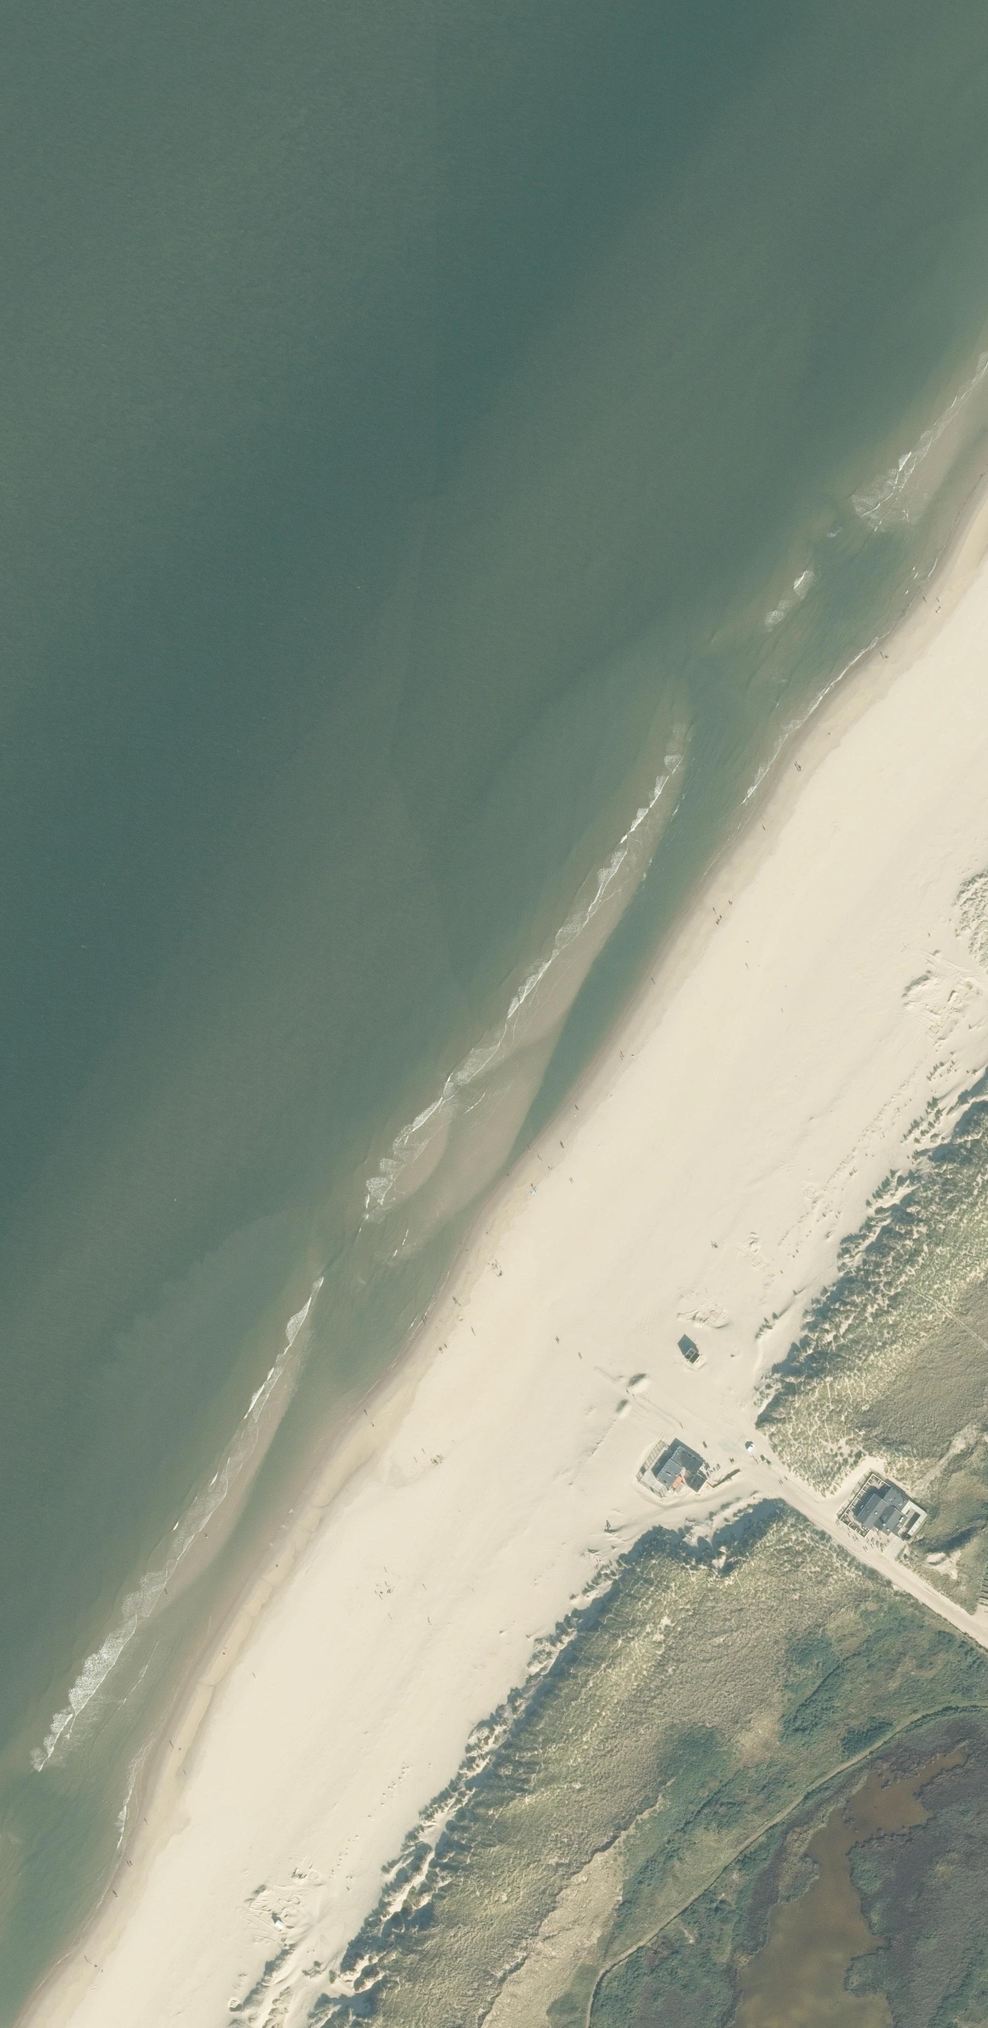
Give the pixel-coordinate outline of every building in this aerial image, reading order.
[(702,1356),(693,1349),(686,1359),(696,1366),(702,1356)] [(677,1487),(688,1472),(699,1480),(697,1483),(706,1490),(716,1477),(706,1470),(712,1462),(688,1444),(664,1477),(677,1487)] [(875,1494),(856,1519),(871,1529),(874,1525),(888,1536),(891,1531),(896,1535),(908,1518),(901,1513),(910,1500),(892,1487),(883,1500),(875,1494)]
